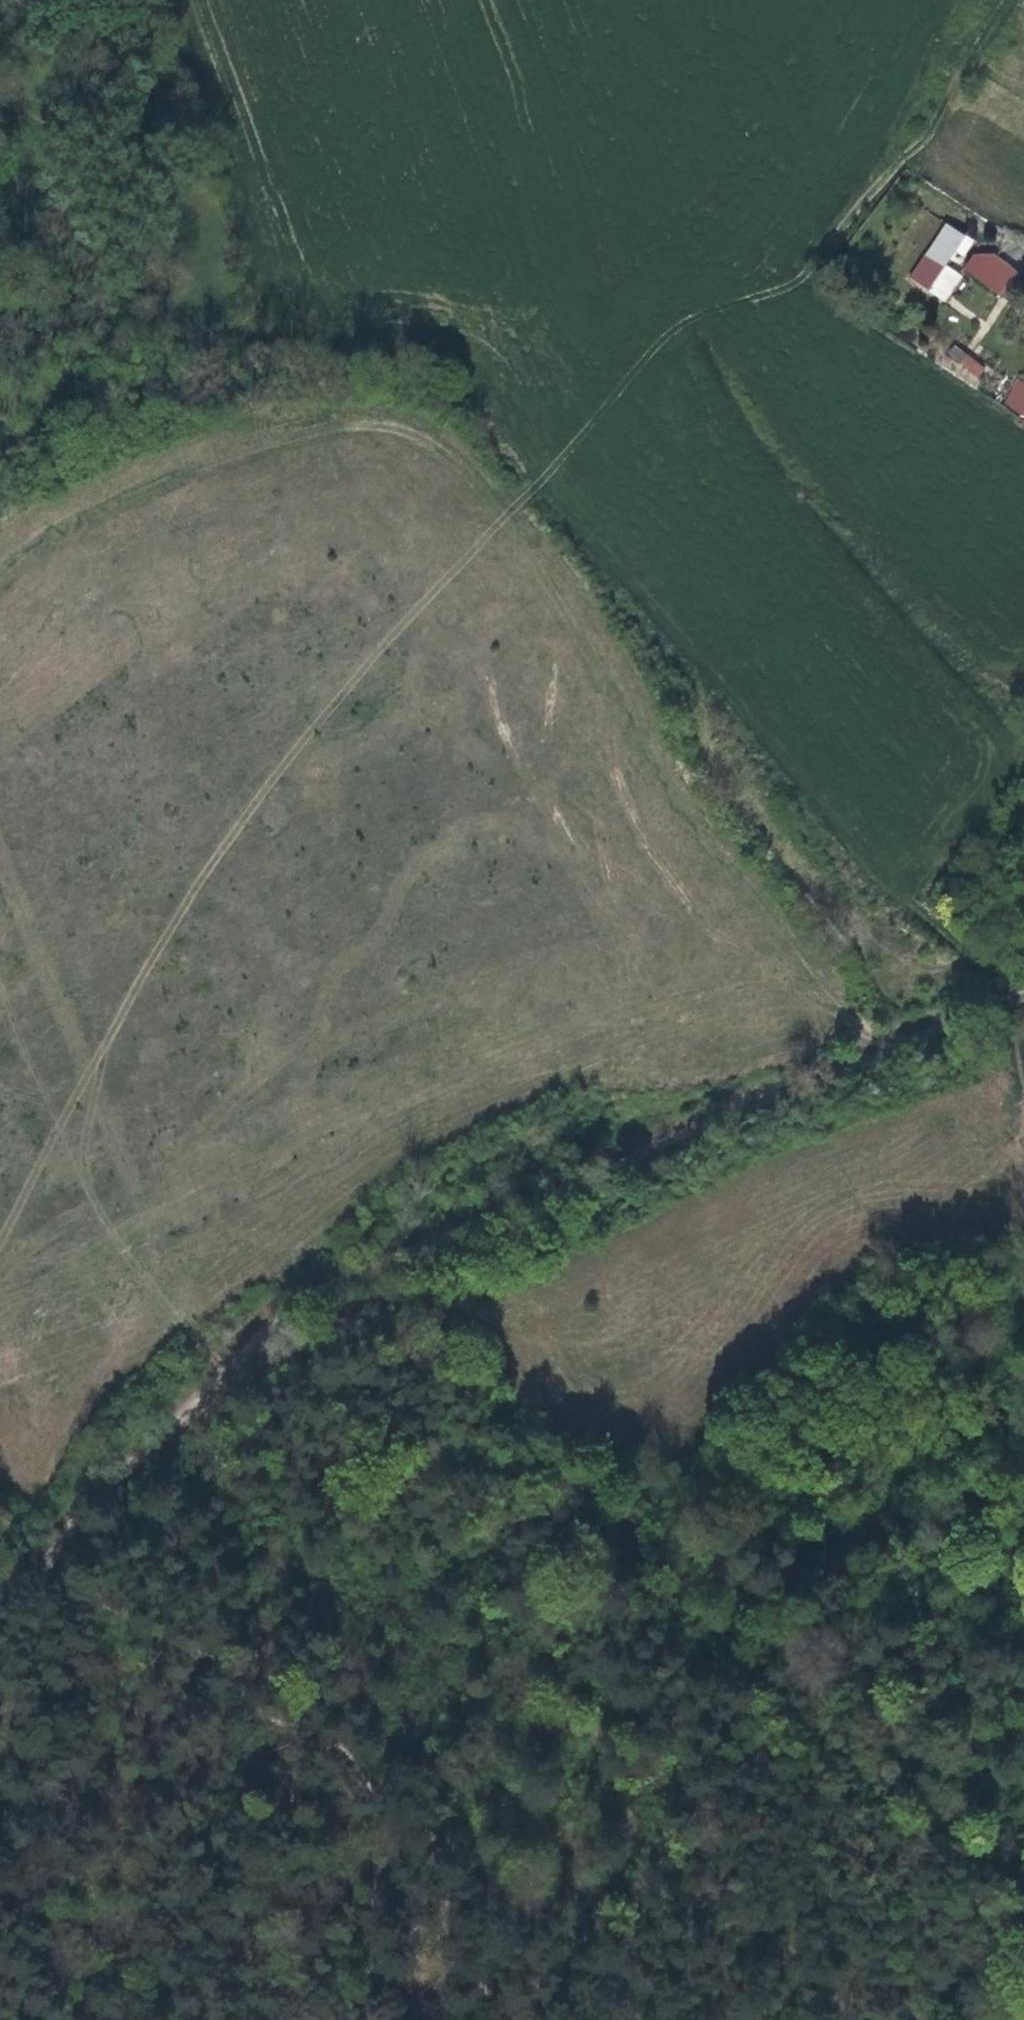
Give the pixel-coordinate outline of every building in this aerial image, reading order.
[(954,249),(965,235),(947,222),(936,237),(954,249)] [(936,237),(924,254),(942,267),(954,249),(936,237)] [(962,269),(1001,297),(1018,274),(979,246),(962,269)] [(949,347),(941,367),(978,382),(986,363),(949,347)] [(1015,379),(1001,409),(1023,420),(1023,383),(1015,379)]
